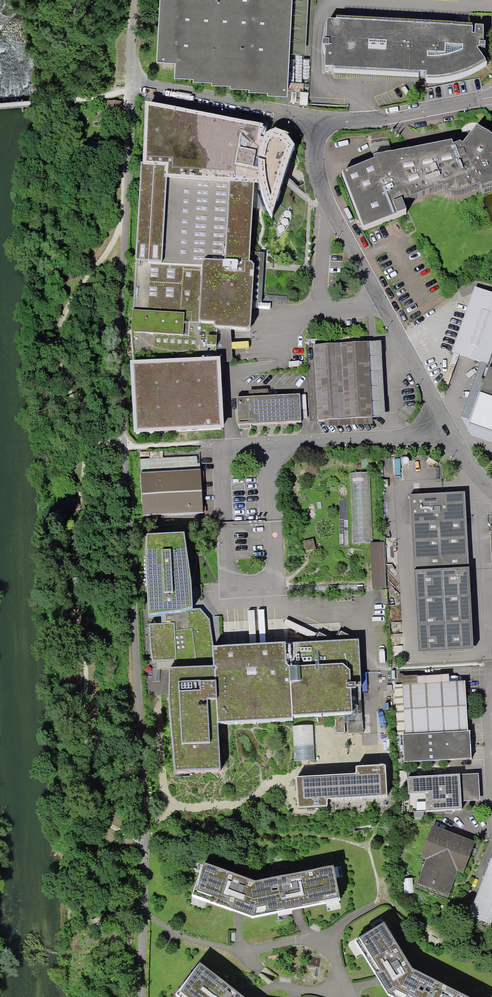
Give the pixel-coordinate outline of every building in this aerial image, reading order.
[(156,60),(176,61),(175,77),(194,77),(194,81),(212,81),(212,84),(231,84),(231,87),(250,88),(250,92),(268,92),(268,96),(287,96),(293,0),(160,0),(156,60)] [(336,15),(336,18),(473,25),(473,22),(336,15)] [(336,18),(327,17),(326,35),(325,38),(323,38),(323,44),(324,44),(326,49),(325,65),(334,65),(334,69),(419,72),(419,69),(426,70),(426,78),(431,78),(435,78),(441,78),(449,76),(454,75),(460,74),(467,71),(474,68),(479,65),(487,60),(478,46),(480,45),(485,45),(485,40),(483,40),(483,24),(475,24),(475,32),(472,32),(473,25),(336,18)] [(263,132),(146,109),(136,266),(202,270),(198,328),(214,328),(214,331),(217,333),(248,334),(250,332),(254,270),(251,268),(249,268),(254,190),(260,190),(264,208),(271,221),(285,180),(294,153),(287,141),(277,137),(268,139),(261,149),(259,152),(263,132)] [(342,178),(365,233),(406,216),(401,205),(443,191),(448,195),(454,198),(464,196),(480,190),(483,196),(491,192),(491,141),(487,137),(478,132),(463,149),(461,147),(454,150),(452,146),(373,162),(375,165),(342,178)] [(475,289),(452,354),(489,368),(481,397),(491,400),(491,296),(475,289)] [(183,313),(130,310),(128,331),(182,336),(183,313)] [(217,358),(131,363),(135,434),(221,429),(217,358)] [(317,422),(372,418),(369,375),(314,375),(317,422)] [(299,396),(267,397),(248,398),(235,399),(237,426),(250,425),(300,423),(299,396)] [(140,475),(140,487),(142,518),(202,514),(200,487),(200,472),(140,475)] [(465,493),(410,496),(419,653),(474,650),(465,493)] [(218,725),(292,721),(292,718),(347,715),(352,715),(350,690),(356,689),(355,687),(361,687),(359,640),(341,632),(336,641),(319,633),(314,643),(285,645),(286,667),(284,664),(220,668),(216,671),(214,668),(213,660),(207,621),(198,611),(192,610),(191,585),(184,536),(146,538),(146,584),(148,618),(161,617),(161,625),(148,626),(150,650),(152,664),(175,662),(175,670),(169,671),(168,695),(168,702),(175,774),(220,771),(218,725)] [(429,761),(472,759),(472,749),(471,741),(470,731),(468,731),(465,681),(458,682),(449,682),(418,684),(403,685),(405,735),(403,735),(405,763),(429,761)] [(460,774),(408,777),(408,795),(409,795),(410,812),(446,810),(452,810),(462,809),(462,801),(460,774)] [(343,781),(282,784),(284,808),(345,805),(343,781)] [(420,883),(447,893),(452,880),(457,868),(464,871),(474,843),(433,828),(423,855),(430,857),(422,877),(420,883)] [(491,861),(470,914),(491,923),(491,861)] [(256,884),(204,865),(194,896),(238,913),(253,918),(297,909),(341,900),(333,868),(256,884)] [(384,924),(354,942),(379,981),(387,994),(393,996),(466,996),(412,969),(384,924)] [(199,964),(177,996),(242,996),(240,995),(199,964)]
